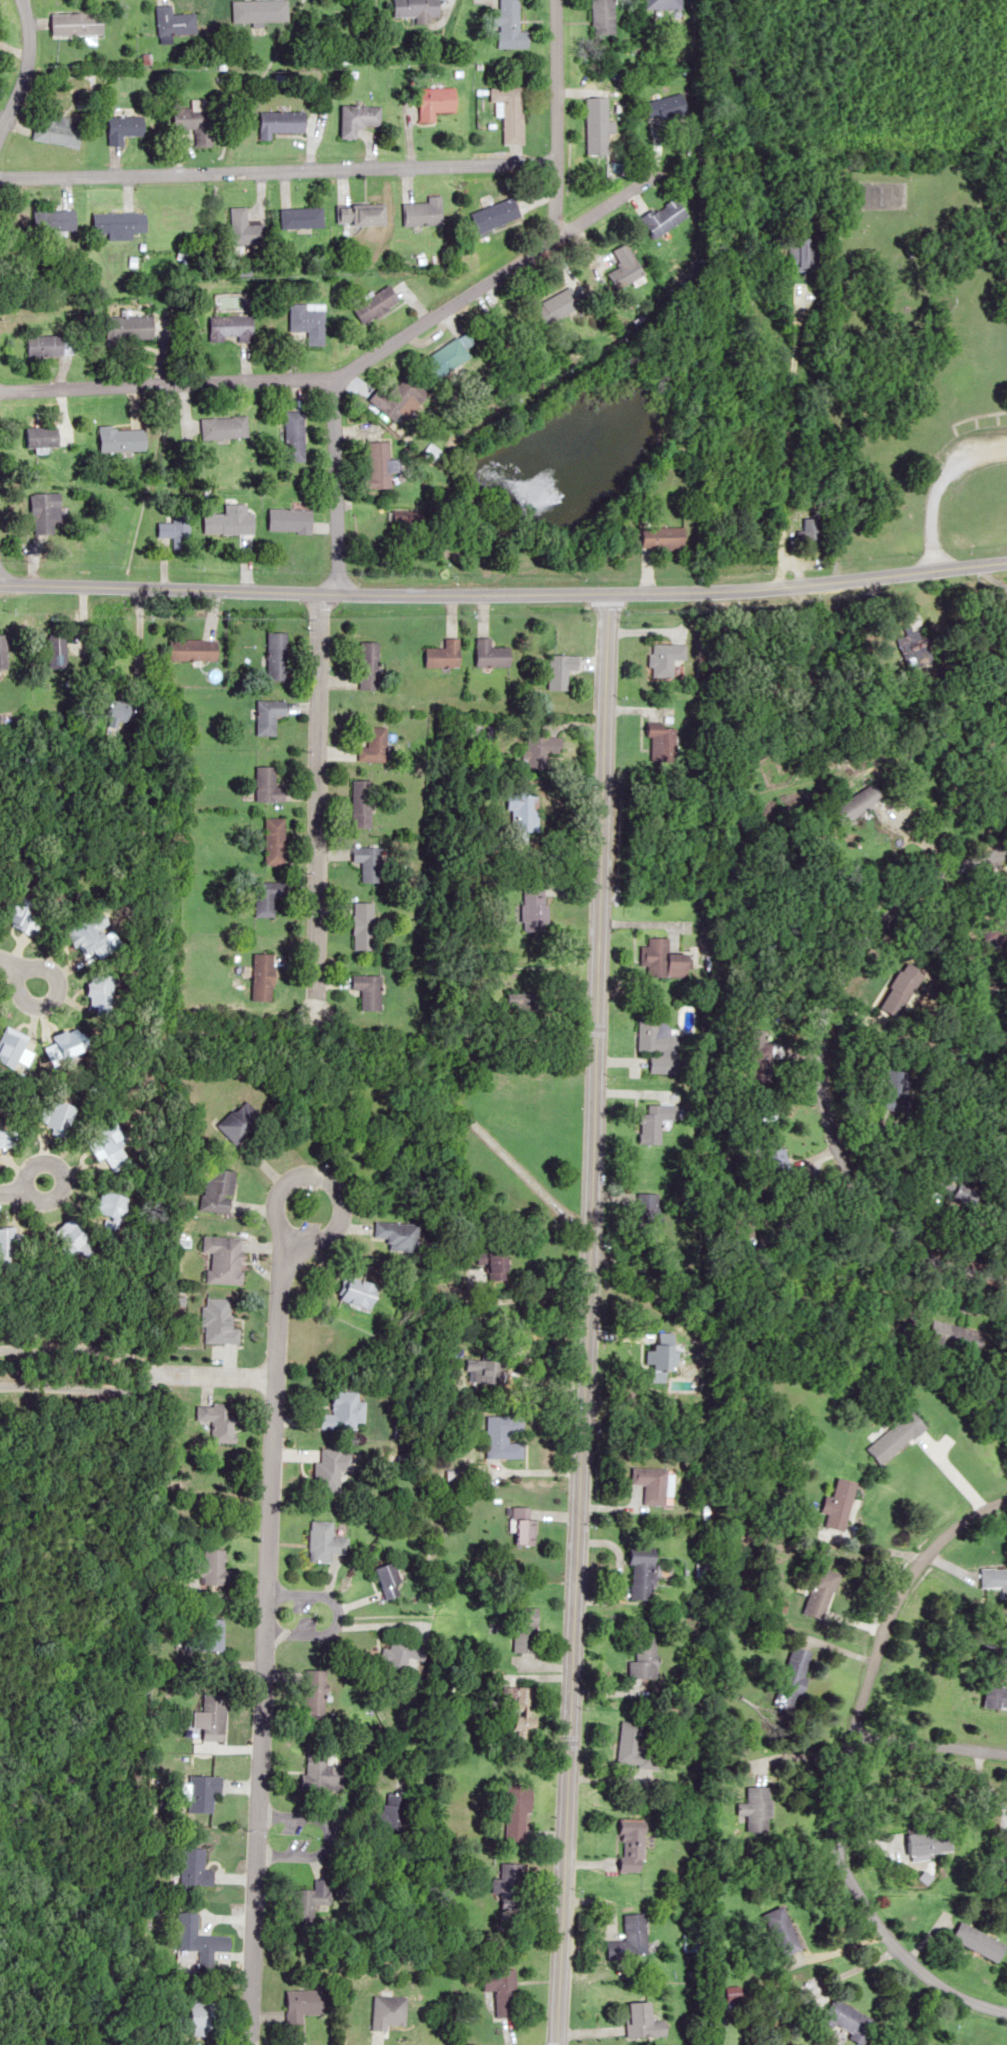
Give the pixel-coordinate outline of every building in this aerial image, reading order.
[(275,0),(231,0),(231,22),(275,22),(275,0)] [(414,16),(414,24),(428,23),(427,16),(437,16),(437,0),(392,0),(392,17),(414,16)] [(527,48),(527,30),(516,30),(516,0),(496,0),(497,26),(497,48),(527,48)] [(614,0),(591,0),(592,35),(615,35),(614,0)] [(683,9),(683,0),(644,0),(644,9),(683,9)] [(196,34),(195,14),(173,14),(172,5),(156,5),(157,35),(196,34)] [(50,13),(50,35),(104,35),(104,13),(50,13)] [(502,144),(522,144),(521,87),(491,88),(491,116),(502,116),(502,144)] [(418,88),(418,122),(434,122),(434,112),(455,112),(455,88),(418,88)] [(687,109),(682,91),(645,102),(650,121),(687,109)] [(586,154),(609,154),(608,96),(585,97),(586,154)] [(195,147),(210,147),(209,99),(191,100),(191,109),(173,110),(174,130),(195,129),(195,147)] [(339,138),(355,139),(355,126),(379,126),(379,105),(339,105),(339,138)] [(269,132),(304,132),(304,111),(258,111),(258,140),(269,140),(269,132)] [(71,118),(35,113),(31,140),(79,148),(82,128),(70,126),(71,118)] [(107,117),(107,147),(123,147),(123,136),(145,136),(145,117),(107,117)] [(521,216),(515,196),(470,212),(477,232),(521,216)] [(655,237),(688,215),(675,196),(642,218),(655,237)] [(426,203),(402,203),(402,225),(441,225),(441,197),(426,197),(426,203)] [(383,225),(383,206),(334,205),(334,224),(383,225)] [(229,244),(261,244),(261,225),(244,225),(244,207),(229,207),(229,244)] [(279,208),(279,228),(320,228),(320,208),(279,208)] [(76,232),(76,210),(34,209),(34,232),(76,232)] [(108,239),(132,239),(132,231),(146,231),(146,212),(93,212),(93,233),(108,233),(108,239)] [(785,267),(815,267),(815,237),(785,237),(785,267)] [(610,250),(617,268),(607,272),(614,289),(643,277),(629,242),(610,250)] [(398,300),(387,284),(349,309),(361,326),(398,300)] [(535,305),(545,324),(580,305),(571,286),(535,305)] [(322,304),(287,304),(286,332),(305,332),(304,345),(321,345),(322,304)] [(153,339),(154,316),(108,315),(108,338),(153,339)] [(251,341),(251,315),(208,315),(208,340),(251,341)] [(73,355),(73,334),(29,334),(29,355),(73,355)] [(470,359),(456,337),(432,353),(446,375),(470,359)] [(425,392),(406,374),(385,396),(377,389),(368,398),(394,424),(425,392)] [(302,461),(302,411),(282,411),(282,461),(302,461)] [(245,438),(244,417),(199,418),(200,438),(245,438)] [(61,446),(61,426),(26,427),(27,447),(61,446)] [(145,427),(99,427),(99,452),(145,452),(145,427)] [(390,488),(389,472),(399,472),(399,459),(388,459),(387,441),(364,442),(365,488),(390,488)] [(35,524),(60,524),(60,494),(35,494),(35,524)] [(244,503),(224,504),(224,514),(202,514),(202,534),(253,533),(253,512),(244,512),(244,503)] [(266,532),(310,532),(310,509),(266,509),(266,532)] [(189,515),(170,515),(170,523),(157,523),(157,537),(171,537),(171,551),(189,551),(189,515)] [(802,518),(802,539),(821,539),(821,518),(802,518)] [(683,527),(640,527),(640,550),(683,550),(683,527)] [(47,667),(66,667),(66,632),(47,632),(47,667)] [(266,679),(286,679),(286,632),(266,632),(266,679)] [(458,667),(458,638),(443,638),(443,648),(424,648),(424,667),(458,667)] [(509,647),(489,647),(489,638),(475,638),(475,667),(509,667),(509,647)] [(217,640),(169,640),(169,660),(217,661),(217,640)] [(358,689),(376,689),(376,642),(358,642),(358,689)] [(683,660),(683,645),(649,644),(649,676),(672,676),(672,660),(683,660)] [(566,690),(566,671),(577,671),(577,655),(548,655),(548,690),(566,690)] [(274,734),(274,715),(285,715),(285,701),(256,701),(256,734),(274,734)] [(383,761),(383,727),(365,727),(365,746),(355,746),(355,761),(383,761)] [(670,758),(670,730),(650,730),(650,758),(670,758)] [(274,766),(255,766),(255,801),(284,801),(284,787),(274,787),(274,766)] [(368,779),(349,779),(349,826),(368,826),(368,779)] [(838,824),(883,800),(874,783),(829,806),(838,824)] [(505,810),(510,810),(509,831),(536,831),(537,794),(505,793),(505,810)] [(264,865),(284,865),(284,817),(264,817),(264,865)] [(360,861),(359,882),(378,882),(378,847),(351,847),(351,861),(360,861)] [(285,897),(285,881),(255,881),(255,916),(274,916),(274,897),(285,897)] [(545,886),(521,886),(521,931),(546,931),(545,886)] [(372,950),(372,902),(352,902),(352,950),(372,950)] [(666,953),(667,937),(646,937),(646,945),(641,945),(640,976),(688,977),(689,953),(666,953)] [(252,1001),(274,1001),(274,953),(253,953),(252,1001)] [(379,1011),(380,975),(352,975),(351,990),(362,990),(361,1011),(379,1011)] [(538,1016),(538,993),(513,993),(513,1016),(538,1016)] [(648,1073),(673,1073),(674,1042),(667,1042),(668,1023),(656,1022),(656,1012),(637,1012),(636,1053),(648,1053),(648,1073)] [(218,1124),(236,1144),(264,1119),(246,1099),(218,1124)] [(658,1144),(658,1119),(675,1119),(676,1105),(637,1104),(636,1143),(658,1144)] [(237,1171),(207,1168),(202,1211),(233,1214),(237,1171)] [(99,1214),(126,1219),(130,1196),(103,1191),(99,1214)] [(652,1194),(636,1194),(636,1216),(652,1216),(652,1194)] [(420,1252),(421,1223),(376,1221),(375,1239),(390,1240),(389,1250),(420,1252)] [(0,1228),(0,1266),(14,1266),(14,1228),(0,1228)] [(203,1252),(211,1253),(209,1283),(243,1285),(245,1237),(204,1236),(203,1252)] [(500,1252),(480,1252),(480,1278),(500,1278),(500,1252)] [(340,1302),(377,1309),(382,1283),(345,1276),(340,1302)] [(240,1344),(240,1323),(229,1323),(230,1298),(204,1298),(203,1344),(240,1344)] [(982,1326),(930,1326),(930,1346),(982,1346),(982,1326)] [(675,1345),(656,1344),(655,1370),(675,1370),(675,1345)] [(363,1422),(363,1395),(332,1395),(332,1429),(357,1429),(357,1422),(363,1422)] [(228,1404),(199,1402),(197,1420),(211,1421),(209,1442),(233,1444),(235,1418),(226,1417),(228,1404)] [(866,1449),(881,1466),(926,1427),(911,1410),(866,1449)] [(488,1417),(489,1460),(524,1459),(524,1443),(511,1443),(511,1434),(525,1434),(525,1416),(488,1417)] [(312,1490),(337,1492),(339,1470),(352,1471),(354,1453),(315,1449),(312,1490)] [(670,1469),(634,1467),(633,1485),(646,1485),(645,1505),(668,1506),(670,1469)] [(856,1482),(837,1478),(834,1497),(826,1496),(820,1526),(846,1532),(856,1482)] [(510,1533),(516,1533),(516,1545),(530,1545),(530,1508),(510,1508),(510,1533)] [(330,1538),(330,1521),(307,1521),(307,1562),(330,1562),(330,1554),(346,1554),(346,1539),(330,1538)] [(225,1550),(201,1549),(201,1560),(187,1560),(187,1577),(200,1577),(200,1585),(225,1586),(225,1550)] [(656,1599),(656,1556),(630,1555),(630,1599),(656,1599)] [(375,1567),(384,1599),(401,1595),(392,1562),(375,1567)] [(840,1574),(817,1566),(801,1612),(824,1620),(840,1574)] [(1002,1596),(1006,1596),(1006,1569),(980,1569),(980,1587),(1002,1587),(1002,1596)] [(535,1652),(536,1608),(513,1607),(512,1652),(535,1652)] [(222,1618),(196,1618),(196,1652),(222,1652),(222,1618)] [(656,1679),(656,1633),(635,1633),(635,1661),(627,1661),(627,1679),(656,1679)] [(401,1675),(406,1657),(421,1661),(424,1646),(390,1638),(387,1649),(382,1648),(379,1660),(387,1662),(385,1672),(401,1675)] [(777,1694),(799,1700),(813,1651),(791,1644),(777,1694)] [(304,1695),(323,1695),(323,1670),(304,1670),(304,1695)] [(1006,1709),(1006,1687),(983,1684),(981,1706),(1006,1709)] [(531,1732),(531,1687),(512,1686),(511,1732),(531,1732)] [(224,1694),(202,1694),(202,1711),(193,1711),(193,1730),(201,1730),(201,1741),(224,1741),(224,1694)] [(616,1754),(637,1757),(643,1723),(621,1719),(616,1754)] [(326,1754),(304,1753),(303,1789),(342,1790),(343,1765),(325,1765),(326,1754)] [(208,1776),(186,1776),(186,1814),(208,1814),(208,1776)] [(504,1841),(528,1841),(530,1785),(506,1784),(504,1841)] [(738,1802),(738,1816),(748,1817),(748,1832),(771,1832),(772,1787),(747,1787),(747,1803),(738,1802)] [(379,1828),(396,1830),(400,1794),(382,1792),(379,1828)] [(645,1871),(645,1823),(620,1823),(620,1871),(645,1871)] [(906,1833),(907,1854),(952,1852),(951,1830),(906,1833)] [(181,1885),(211,1885),(211,1871),(205,1871),(205,1848),(181,1848),(181,1885)] [(520,1863),(499,1863),(499,1878),(490,1878),(490,1893),(503,1894),(502,1910),(519,1910),(520,1863)] [(290,1921),(312,1921),(312,1903),(320,1903),(320,1890),(290,1890),(290,1921)] [(197,1913),(175,1912),(175,1951),(202,1951),(201,1970),(211,1970),(212,1952),(227,1953),(227,1936),(197,1935),(197,1913)] [(623,1914),(624,1941),(605,1941),(605,1958),(647,1958),(646,1914),(623,1914)] [(1006,1945),(959,1922),(951,1940),(997,1962),(1006,1945)] [(512,2017),(511,1970),(482,1970),(482,1991),(493,1990),(494,2018),(512,2017)] [(302,2024),(302,2014),(324,2014),(324,1990),(285,1991),(285,2024),(302,2024)] [(820,2019),(862,2044),(863,2044),(876,2023),(834,1996),(820,2019)] [(212,2036),(212,2002),(189,2002),(189,2036),(212,2036)] [(652,2020),(651,2003),(626,2003),(627,2037),(666,2036),(665,2020),(652,2020)]
